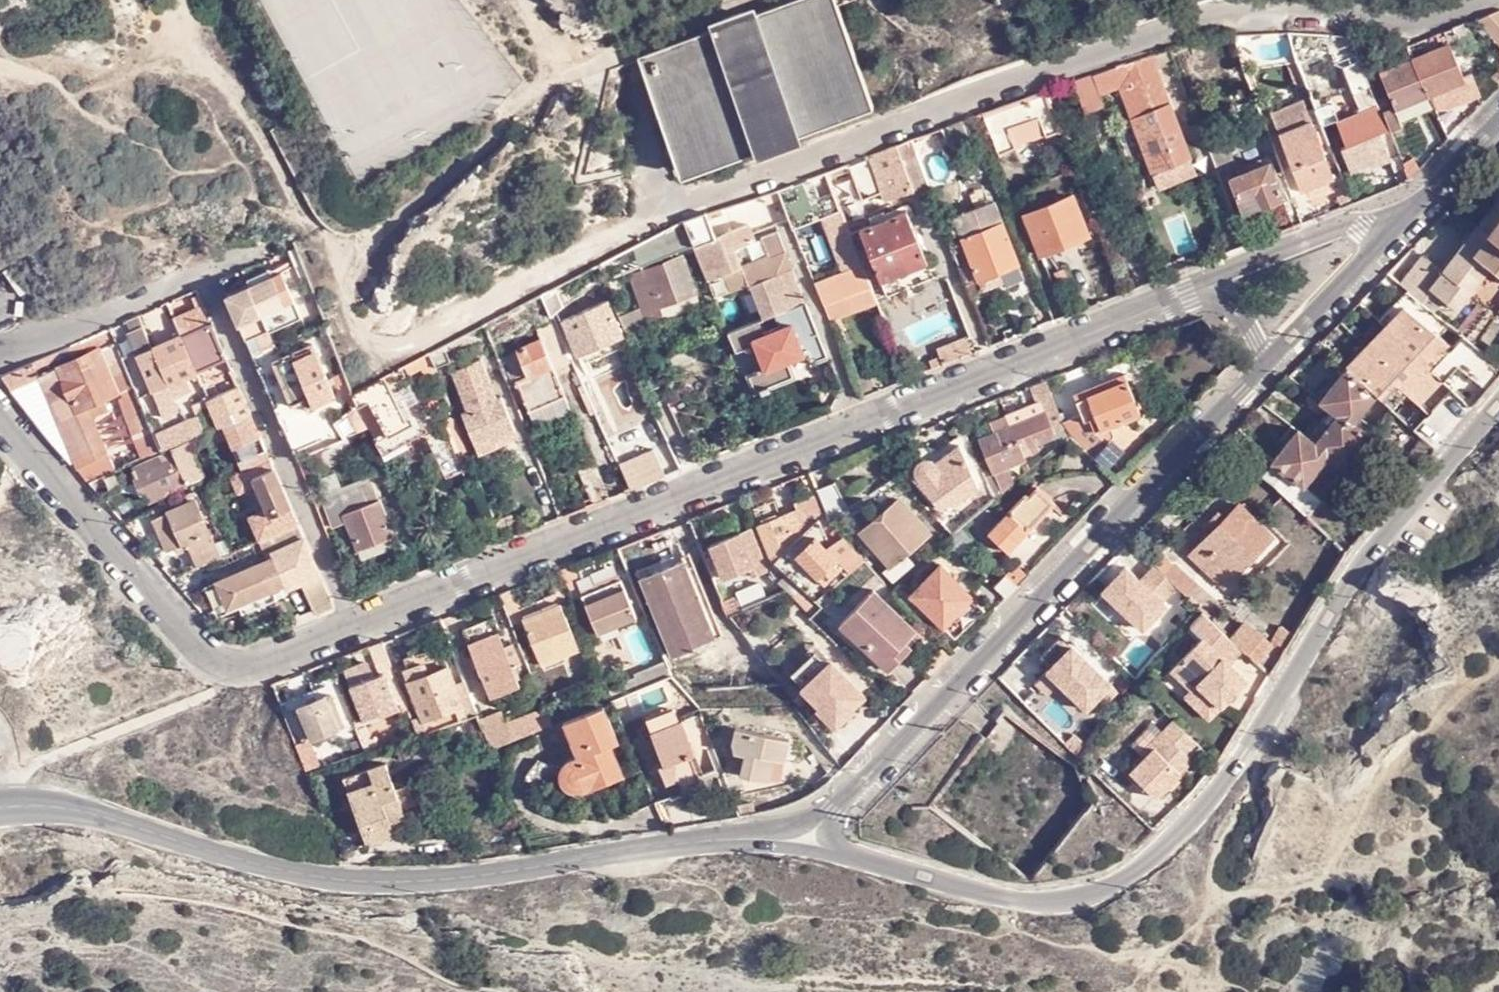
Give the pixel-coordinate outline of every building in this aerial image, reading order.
[(647,76),(655,97),(683,171),(873,103),(837,6),(835,0),(787,0),(741,16),(739,12),(725,17),(726,22),(639,55),(639,56),(647,76)] [(1485,18),(1498,31),(1498,12),(1485,18)] [(1445,48),(1412,60),(1429,96),(1433,106),(1476,88),(1472,78),(1464,82),(1449,47),(1448,46),(1445,48)] [(1412,60),(1408,48),(1386,57),(1391,68),(1412,60)] [(1114,67),(1089,76),(1096,94),(1120,86),(1153,175),(1190,161),(1151,54),(1114,66),(1114,67)] [(626,84),(647,76),(639,56),(622,62),(626,84)] [(1429,96),(1412,60),(1391,68),(1380,73),(1394,109),(1429,96)] [(1084,113),(1101,106),(1096,94),(1089,76),(1071,82),(1076,94),(1084,113)] [(1062,98),(1076,94),(1071,82),(1058,87),(1062,98)] [(1045,138),(1059,132),(1043,93),(982,114),(998,155),(1015,149),(1013,148),(1008,132),(1037,120),(1045,136),(1045,138)] [(1433,106),(1429,96),(1394,109),(1391,111),(1395,121),(1399,120),(1433,106)] [(1318,110),(1317,109),(1308,113),(1304,102),(1271,114),(1279,136),(1300,193),(1333,181),(1321,147),(1330,144),(1324,127),(1318,110)] [(1340,121),(1334,104),(1318,110),(1324,127),(1340,121)] [(1337,125),(1347,148),(1379,135),(1390,161),(1392,165),(1401,161),(1389,133),(1383,115),(1380,107),(1337,125)] [(1401,128),(1399,120),(1395,121),(1391,111),(1383,115),(1389,133),(1401,128)] [(985,151),(973,118),(941,129),(948,146),(953,162),(985,151)] [(1013,148),(1045,136),(1037,120),(1008,132),(1013,148)] [(941,129),(910,141),(917,158),(948,146),(941,129)] [(1379,135),(1347,148),(1342,150),(1352,172),(1364,168),(1370,165),(1371,168),(1390,161),(1379,135)] [(917,158),(910,141),(897,146),(915,191),(928,186),(917,158)] [(1209,153),(1216,172),(1234,164),(1231,156),(1234,155),(1230,145),(1209,153)] [(915,191),(897,146),(870,156),(875,171),(883,192),(886,201),(915,191)] [(1486,171),(1498,182),(1498,157),(1486,171)] [(827,173),(833,187),(856,178),(867,173),(861,159),(827,173)] [(1190,161),(1153,175),(1158,189),(1196,175),(1190,161)] [(1370,165),(1364,168),(1367,174),(1392,165),(1390,161),(1371,168),(1370,165)] [(1409,179),(1417,171),(1414,164),(1404,168),(1409,179)] [(1244,214),(1283,199),(1269,165),(1230,180),(1244,214)] [(862,199),(883,192),(875,171),(867,173),(856,178),(862,199)] [(1040,257),(1099,233),(1082,193),(1077,178),(1042,190),(1043,196),(1020,205),(1040,257)] [(798,219),(794,211),(786,188),(778,191),(790,222),(798,219)] [(828,223),(833,235),(849,228),(837,199),(836,194),(819,201),(823,211),(828,223)] [(849,228),(851,234),(860,230),(864,229),(849,194),(837,199),(849,228)] [(1477,226),(1487,234),(1498,218),(1498,199),(1477,226)] [(795,237),(828,223),(823,211),(819,201),(794,211),(798,219),(790,222),(795,237)] [(983,232),(1002,225),(994,205),(975,211),(983,232)] [(954,219),(963,240),(983,232),(975,211),(954,219)] [(717,238),(706,212),(684,218),(693,241),(710,282),(724,275),(740,268),(733,250),(756,241),(753,235),(749,225),(717,238)] [(864,229),(860,230),(881,282),(928,264),(907,212),(864,229)] [(663,229),(630,246),(636,262),(693,241),(684,218),(663,229)] [(1487,234),(1486,234),(1498,244),(1498,218),(1487,234)] [(983,232),(963,240),(975,274),(979,282),(980,281),(984,292),(998,286),(1001,279),(999,274),(1018,267),(1002,225),(983,232)] [(1442,272),(1451,279),(1439,296),(1454,309),(1487,267),(1498,276),(1498,244),(1486,234),(1487,234),(1477,226),(1442,272)] [(835,255),(856,247),(851,234),(849,228),(833,235),(828,237),(835,255)] [(786,310),(805,302),(781,241),(777,232),(761,238),(768,258),(740,268),(724,275),(732,293),(770,278),(771,280),(765,283),(778,313),(786,310)] [(623,250),(592,266),(605,295),(609,293),(612,298),(621,295),(616,283),(633,275),(623,250)] [(1423,256),(1401,283),(1407,288),(1410,291),(1420,300),(1430,289),(1442,272),(1423,256)] [(645,308),(621,318),(627,334),(651,324),(650,319),(664,313),(662,304),(697,290),(684,257),(634,276),(645,308)] [(827,279),(843,272),(836,259),(821,265),(827,279)] [(824,307),(872,287),(864,264),(843,272),(827,279),(815,284),(824,307)] [(928,264),(881,282),(888,297),(935,279),(928,264)] [(1451,279),(1442,272),(1430,289),(1439,296),(1451,279)] [(975,274),(965,278),(972,297),(983,292),(979,282),(975,274)] [(253,284),(264,311),(271,329),(302,315),(296,299),(287,303),(275,275),(253,284)] [(231,294),(242,321),(264,311),(253,284),(231,294)] [(556,285),(542,291),(552,315),(565,309),(556,285)] [(841,322),(880,308),(872,287),(824,307),(836,338),(846,333),(841,322)] [(199,306),(206,304),(199,288),(193,291),(199,306)] [(1407,288),(1378,320),(1384,326),(1401,308),(1399,305),(1410,291),(1407,288)] [(662,304),(664,313),(667,323),(704,308),(697,290),(662,304)] [(1498,375),(1498,367),(1420,300),(1410,291),(1399,305),(1401,308),(1384,326),(1347,366),(1376,395),(1390,408),(1404,394),(1418,405),(1441,380),(1443,383),(1457,367),(1485,392),(1498,375)] [(623,336),(608,299),(564,319),(580,355),(623,336)] [(761,319),(733,332),(741,352),(754,346),(764,371),(751,376),(757,393),(763,390),(765,394),(772,391),(770,387),(793,378),(787,363),(807,354),(812,365),(829,358),(824,348),(805,302),(786,310),(778,313),(761,319)] [(181,335),(214,320),(206,304),(199,306),(174,317),(181,335)] [(129,318),(136,334),(151,328),(145,311),(129,318)] [(264,311),(242,321),(249,339),(271,329),(264,311)] [(733,332),(761,319),(759,313),(729,325),(733,332)] [(283,343),(310,330),(302,315),(271,329),(277,344),(283,343)] [(197,369),(202,384),(217,377),(234,370),(227,355),(214,320),(181,335),(197,369)] [(33,359),(9,369),(13,378),(37,368),(36,366),(86,345),(89,351),(100,346),(108,343),(116,339),(111,325),(83,338),(33,359)] [(574,365),(556,325),(540,331),(554,365),(557,372),(574,365)] [(154,388),(197,369),(181,335),(158,345),(151,328),(136,334),(132,335),(139,353),(154,388)] [(249,339),(299,457),(322,450),(326,446),(310,405),(306,398),(295,403),(277,358),(287,353),(283,343),(277,344),(271,329),(249,339)] [(529,376),(554,365),(540,331),(517,341),(529,376)] [(931,362),(934,370),(945,366),(963,359),(974,354),(968,338),(938,350),(941,358),(931,362)] [(128,367),(116,339),(108,343),(120,370),(117,371),(127,393),(123,395),(148,452),(162,446),(147,410),(135,384),(128,367)] [(306,398),(310,405),(337,393),(315,341),(287,353),(277,358),(295,403),(306,398)] [(453,356),(446,342),(430,350),(434,361),(436,365),(453,356)] [(100,346),(89,351),(57,364),(76,409),(93,402),(104,397),(118,391),(100,346)] [(434,361),(430,350),(393,369),(399,378),(422,367),(434,361)] [(439,374),(436,365),(434,361),(422,367),(427,378),(439,374)] [(485,362),(457,373),(472,412),(466,414),(481,452),(500,445),(497,436),(517,428),(505,399),(501,400),(485,362)] [(76,409),(57,364),(38,373),(39,375),(68,442),(71,450),(90,443),(76,409)] [(565,396),(557,372),(554,365),(529,376),(519,380),(517,380),(530,412),(565,396)] [(1331,409),(1352,424),(1376,395),(1347,366),(1320,399),(1331,409)] [(178,393),(202,384),(197,369),(154,388),(158,397),(172,390),(175,395),(178,393)] [(396,387),(388,372),(356,388),(363,401),(376,425),(385,440),(382,441),(385,446),(430,428),(418,397),(424,395),(417,379),(396,387)] [(68,442),(39,375),(13,386),(64,444),(68,442)] [(202,384),(209,398),(218,395),(224,393),(217,377),(202,384)] [(1127,379),(1076,400),(1084,421),(1091,419),(1095,432),(1140,412),(1127,379)] [(1055,410),(1043,380),(1030,385),(1036,403),(1041,412),(1046,411),(1048,415),(1055,410)] [(228,419),(250,409),(240,385),(224,393),(218,395),(228,419)] [(662,425),(646,388),(628,397),(645,434),(662,425)] [(183,408),(178,393),(175,395),(172,390),(158,397),(165,415),(183,408)] [(1451,390),(1412,429),(1434,451),(1470,409),(1451,390)] [(218,395),(209,398),(207,399),(217,423),(224,421),(228,419),(218,395)] [(570,406),(565,396),(530,412),(535,422),(570,406)] [(104,397),(93,402),(98,413),(109,408),(104,397)] [(107,436),(93,402),(76,409),(90,443),(107,436)] [(1036,403),(1007,415),(1011,425),(1041,412),(1036,403)] [(599,418),(614,453),(635,443),(619,406),(599,418)] [(237,453),(264,441),(250,409),(228,419),(224,421),(237,453)] [(1346,470),(1371,440),(1352,424),(1331,409),(1307,438),(1328,455),(1346,470)] [(1055,433),(1048,415),(1046,411),(1041,412),(1011,425),(1020,448),(1037,441),(1055,433)] [(994,431),(1004,454),(1020,448),(1011,425),(1007,415),(990,422),(994,431)] [(162,434),(167,444),(207,428),(205,420),(185,428),(184,425),(162,434)] [(443,479),(476,466),(459,424),(427,436),(443,479)] [(520,437),(517,428),(497,436),(500,445),(520,437)] [(1304,486),(1328,455),(1307,438),(1296,430),(1271,461),(1290,475),(1304,486)] [(980,437),(990,461),(1004,454),(994,431),(980,437)] [(358,453),(350,436),(347,437),(326,446),(322,450),(329,466),(358,453)] [(940,456),(958,444),(955,436),(951,439),(955,445),(939,456),(940,456)] [(1096,453),(1107,464),(1124,446),(1113,436),(1096,453)] [(955,445),(951,439),(936,450),(939,456),(955,445)] [(264,441),(237,453),(244,467),(270,455),(264,441)] [(1020,448),(1023,454),(1040,448),(1037,441),(1020,448)] [(174,449),(188,479),(202,474),(189,442),(174,449)] [(978,483),(958,444),(940,456),(936,459),(927,456),(922,457),(920,459),(918,461),(917,462),(917,466),(918,471),(913,476),(940,506),(949,499),(953,502),(978,483)] [(936,459),(940,456),(939,456),(936,450),(925,446),(918,447),(911,451),(908,458),(907,468),(913,476),(918,471),(917,466),(917,462),(918,461),(920,459),(922,457),(927,456),(936,459)] [(1004,454),(1009,466),(1020,461),(1025,460),(1023,454),(1020,448),(1004,454)] [(146,497),(188,479),(174,449),(133,467),(146,497)] [(667,475),(683,469),(675,454),(660,460),(667,475)] [(989,484),(995,497),(1014,480),(1009,466),(1004,454),(990,461),(997,480),(989,484)] [(249,477),(254,475),(274,466),(270,455),(244,467),(249,477)] [(631,490),(651,482),(640,455),(620,464),(631,490)] [(1024,471),(1030,468),(1025,460),(1020,461),(1024,471)] [(596,504),(611,498),(598,464),(581,471),(596,504)] [(298,522),(274,466),(254,475),(257,481),(268,505),(249,513),(261,538),(284,528),(298,522)] [(88,479),(98,492),(123,482),(115,467),(102,472),(88,479)] [(138,500),(146,497),(133,467),(125,470),(138,500)] [(249,477),(244,467),(231,473),(238,489),(257,481),(254,475),(249,477)] [(1283,494),(1309,518),(1322,500),(1304,486),(1290,475),(1278,488),(1283,494)] [(347,513),(384,499),(377,482),(341,495),(347,513)] [(816,488),(828,520),(847,507),(835,482),(816,488)] [(1025,490),(1008,508),(1029,528),(1056,501),(1037,484),(1028,492),(1025,490)] [(953,533),(961,525),(993,499),(981,485),(941,520),(953,533)] [(329,500),(335,517),(347,513),(341,495),(329,500)] [(188,542),(197,565),(223,553),(200,497),(195,499),(209,533),(188,542)] [(861,531),(889,563),(906,550),(928,531),(899,498),(861,531)] [(185,543),(188,542),(209,533),(195,499),(170,510),(176,523),(183,542),(185,543)] [(397,534),(384,499),(347,513),(351,522),(361,548),(397,534)] [(797,512),(757,526),(773,563),(820,516),(815,499),(795,505),(797,512)] [(1221,559),(1259,521),(1241,503),(1226,519),(1212,533),(1203,541),(1190,557),(1208,574),(1221,559)] [(1029,528),(1008,508),(987,531),(1008,550),(1029,528)] [(1212,533),(1226,519),(1215,508),(1201,522),(1212,533)] [(176,523),(170,510),(157,515),(161,527),(176,523)] [(347,513),(335,517),(339,526),(351,522),(347,513)] [(1275,537),(1259,521),(1221,559),(1208,574),(1224,590),(1237,575),(1275,537)] [(335,606),(298,522),(284,528),(292,549),(269,558),(239,569),(252,595),(278,586),(283,583),(289,581),(301,576),(316,613),(335,606)] [(171,547),(183,542),(176,523),(161,527),(171,547)] [(753,527),(741,532),(754,566),(756,573),(769,567),(753,527)] [(261,538),(260,538),(269,558),(292,549),(284,528),(261,538)] [(725,578),(754,566),(741,532),(712,544),(725,578)] [(400,543),(397,534),(361,548),(364,557),(400,543)] [(825,547),(844,564),(850,571),(864,558),(842,535),(825,547)] [(814,536),(795,555),(824,584),(844,564),(825,547),(814,536)] [(906,550),(889,563),(883,570),(893,579),(915,561),(906,550)] [(639,569),(642,576),(684,558),(682,553),(639,569)] [(684,558),(642,576),(673,655),(717,638),(684,558)] [(913,592),(943,625),(972,595),(940,562),(913,592)] [(1166,571),(1156,562),(1141,578),(1126,565),(1103,589),(1144,627),(1167,603),(1163,599),(1178,583),(1166,571)] [(1175,563),(1166,571),(1178,583),(1191,595),(1199,586),(1175,563)] [(577,565),(562,571),(570,589),(585,583),(577,565)] [(252,595),(239,569),(230,573),(241,600),(246,610),(281,595),(278,586),(252,595)] [(1005,597),(1017,584),(1005,572),(993,584),(1005,597)] [(230,604),(241,600),(230,573),(218,577),(230,604)] [(623,579),(585,594),(600,632),(639,618),(623,579)] [(91,583),(86,592),(95,597),(100,588),(91,583)] [(738,596),(723,601),(729,615),(744,608),(766,599),(760,583),(737,591),(738,596)] [(803,586),(791,596),(808,611),(811,609),(818,602),(816,600),(803,586)] [(1228,614),(1199,586),(1191,595),(1204,607),(1220,622),(1228,614)] [(842,619),(890,669),(907,653),(902,648),(919,631),(876,587),(842,619)] [(517,588),(501,594),(508,610),(522,605),(524,604),(517,588)] [(563,603),(524,617),(542,663),(580,649),(563,603)] [(522,605),(508,610),(513,622),(524,617),(522,605)] [(1231,659),(1244,646),(1237,638),(1220,622),(1204,607),(1192,622),(1204,633),(1173,665),(1194,685),(1200,679),(1223,701),(1248,675),(1231,659)] [(465,628),(476,657),(513,641),(509,629),(505,630),(499,615),(465,628)] [(1253,624),(1237,638),(1244,646),(1259,659),(1270,645),(1253,624)] [(1286,649),(1296,633),(1283,626),(1272,643),(1286,649)] [(1062,635),(1041,656),(1052,667),(1048,670),(1088,710),(1113,685),(1062,635)] [(372,645),(374,649),(384,674),(385,673),(394,670),(385,644),(384,640),(372,645)] [(513,641),(476,657),(493,701),(524,689),(515,665),(522,662),(513,641)] [(1285,653),(1286,649),(1272,643),(1271,646),(1285,653)] [(833,658),(821,645),(817,649),(829,662),(833,658)] [(854,705),(867,694),(833,658),(829,662),(804,685),(821,703),(818,706),(831,720),(850,702),(854,705)] [(350,687),(365,723),(400,709),(385,673),(384,674),(374,677),(372,672),(369,674),(365,663),(344,671),(350,687)] [(616,701),(674,676),(668,663),(610,687),(616,701)] [(421,664),(404,671),(408,680),(422,715),(425,722),(431,719),(464,706),(454,680),(448,667),(426,675),(421,664)] [(385,673),(400,709),(408,706),(394,670),(385,673)] [(464,706),(468,716),(478,713),(464,676),(454,680),(464,706)] [(354,715),(339,679),(329,682),(344,719),(354,715)] [(1194,685),(1187,692),(1210,714),(1223,701),(1200,679),(1194,685)] [(304,705),(314,700),(309,684),(299,689),(304,705)] [(331,694),(314,700),(304,705),(294,709),(306,739),(343,725),(331,694)] [(665,710),(669,725),(692,716),(686,702),(665,710)] [(850,702),(831,720),(835,724),(855,706),(854,705),(850,702)] [(485,730),(486,732),(503,725),(512,721),(506,704),(478,713),(485,730)] [(582,759),(573,762),(569,767),(566,773),(566,779),(567,784),(571,790),(576,793),(582,794),(589,793),(628,776),(615,746),(622,743),(606,704),(566,721),(582,759)] [(408,729),(416,725),(412,719),(408,706),(400,709),(408,729)] [(486,732),(492,748),(553,724),(547,708),(512,721),(503,725),(486,732)] [(468,716),(452,723),(459,740),(476,734),(485,730),(478,713),(468,716)] [(669,725),(685,761),(685,763),(712,752),(715,751),(699,713),(692,716),(669,725)] [(419,734),(429,732),(434,730),(431,719),(425,722),(422,715),(412,719),(416,725),(419,734)] [(1164,730),(1168,735),(1146,756),(1132,771),(1158,796),(1194,759),(1187,752),(1198,742),(1175,719),(1164,730)] [(375,750),(419,734),(416,725),(408,729),(372,743),(375,750)] [(746,754),(752,729),(737,726),(732,744),(735,752),(741,777),(758,781),(763,764),(744,760),(740,753),(746,754)] [(790,737),(752,729),(746,754),(744,760),(763,764),(765,755),(775,757),(785,759),(790,737)] [(1164,730),(1142,752),(1146,756),(1168,735),(1164,730)] [(685,763),(685,761),(676,766),(683,783),(698,776),(703,787),(723,778),(712,752),(685,763)] [(769,783),(775,757),(765,755),(763,764),(758,781),(769,783)] [(393,821),(400,818),(382,767),(374,770),(393,821)] [(360,841),(387,830),(385,824),(393,821),(374,770),(340,783),(360,841)] [(393,821),(395,828),(403,825),(400,818),(393,821)] [(387,830),(395,828),(393,821),(385,824),(387,830)] [(391,840),(387,830),(360,841),(364,851),(391,840)]
